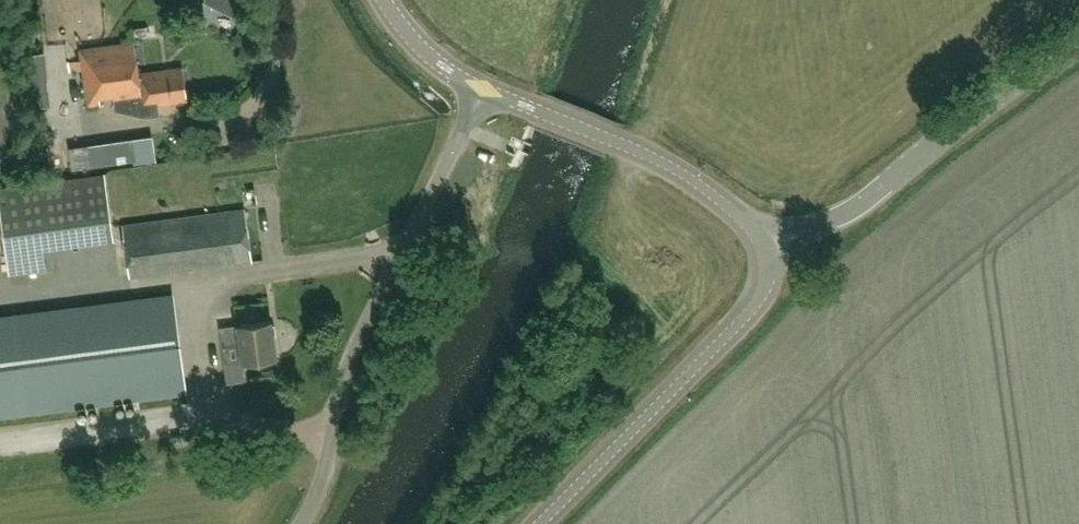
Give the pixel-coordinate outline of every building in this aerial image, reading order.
[(146,116),(148,105),(187,99),(182,66),(138,73),(133,40),(80,48),(88,106),(101,104),(100,98),(114,96),(116,109),(146,116)] [(26,54),(30,108),(46,107),(42,52),(26,54)] [(0,186),(0,202),(9,272),(53,266),(50,245),(115,237),(113,226),(106,172),(0,186)] [(130,276),(251,260),(245,208),(123,224),(130,276)] [(171,297),(0,319),(0,412),(183,388),(171,297)] [(271,319),(219,326),(222,346),(240,343),(242,360),(276,355),(271,319)] [(181,435),(173,436),(174,444),(183,443),(181,435)]
